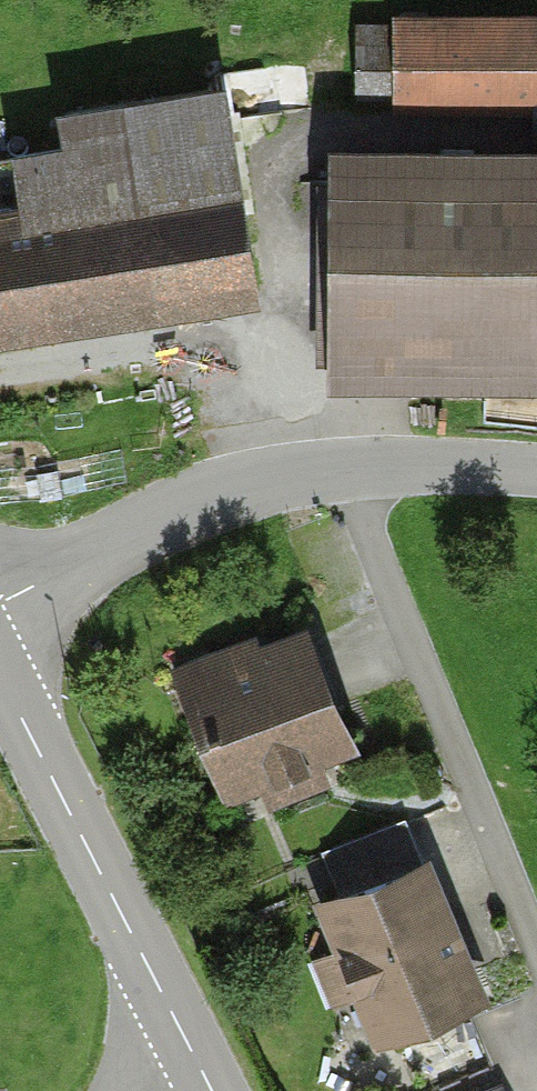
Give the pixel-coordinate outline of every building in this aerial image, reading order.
[(366,19),(365,93),(536,97),(536,22),(366,19)] [(0,225),(0,333),(304,285),(270,78),(79,109),(85,142),(34,150),(45,217),(0,225)] [(358,174),(351,366),(536,373),(536,180),(358,174)] [(252,635),(171,668),(227,806),(259,793),(267,813),(336,785),(329,768),(366,753),(313,623),(256,646),(252,635)] [(434,859),(320,904),(339,952),(316,961),(336,1012),(356,1004),(375,1051),(492,1005),(434,859)] [(480,1090),(510,1090),(506,1081),(480,1090)]
